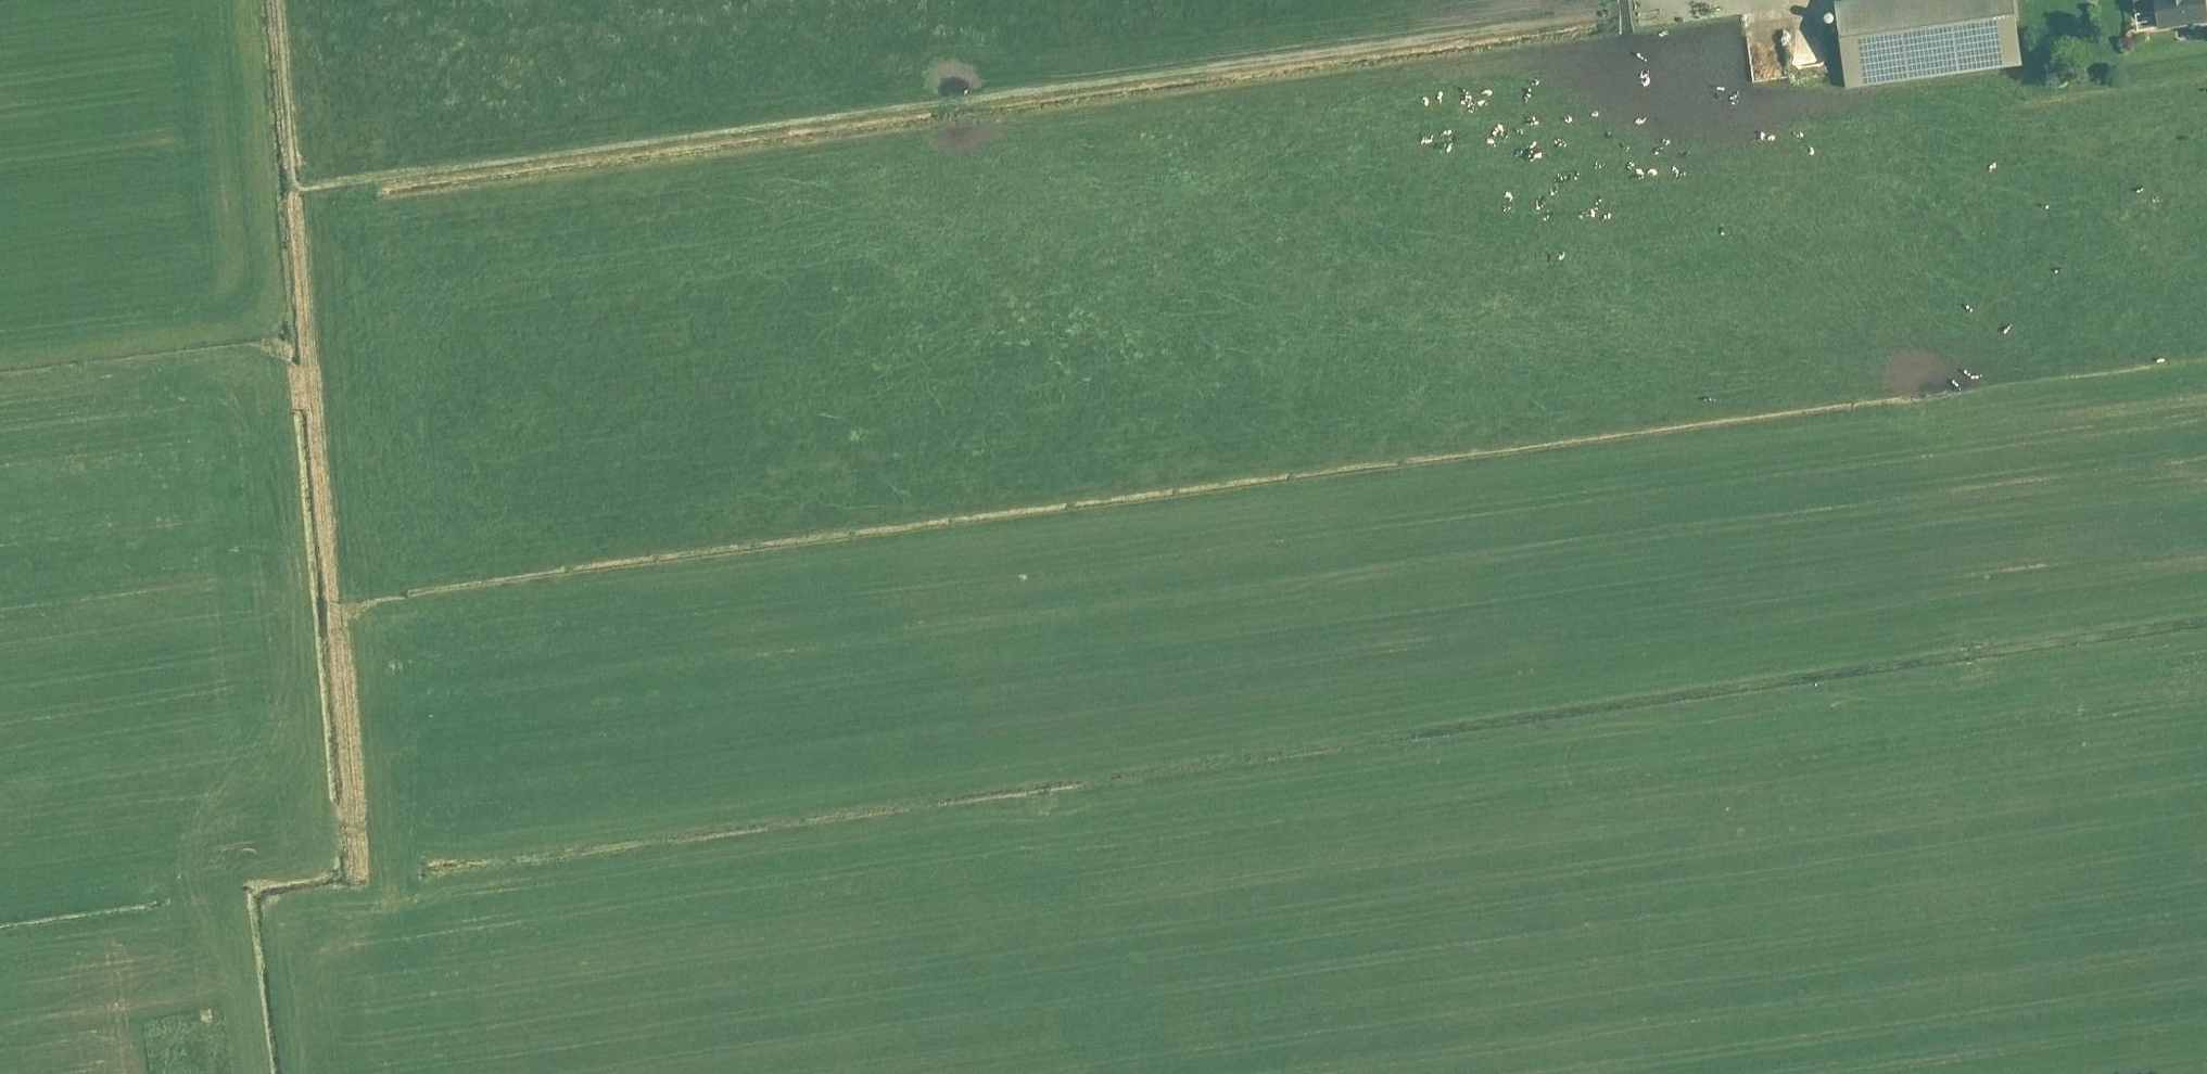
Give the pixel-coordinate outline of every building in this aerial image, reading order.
[(1834,3),(1846,89),(2020,66),(2011,0),(1857,0),(1834,3)] [(2135,15),(2156,12),(2159,29),(2206,22),(2203,0),(2132,0),(2135,15)]
